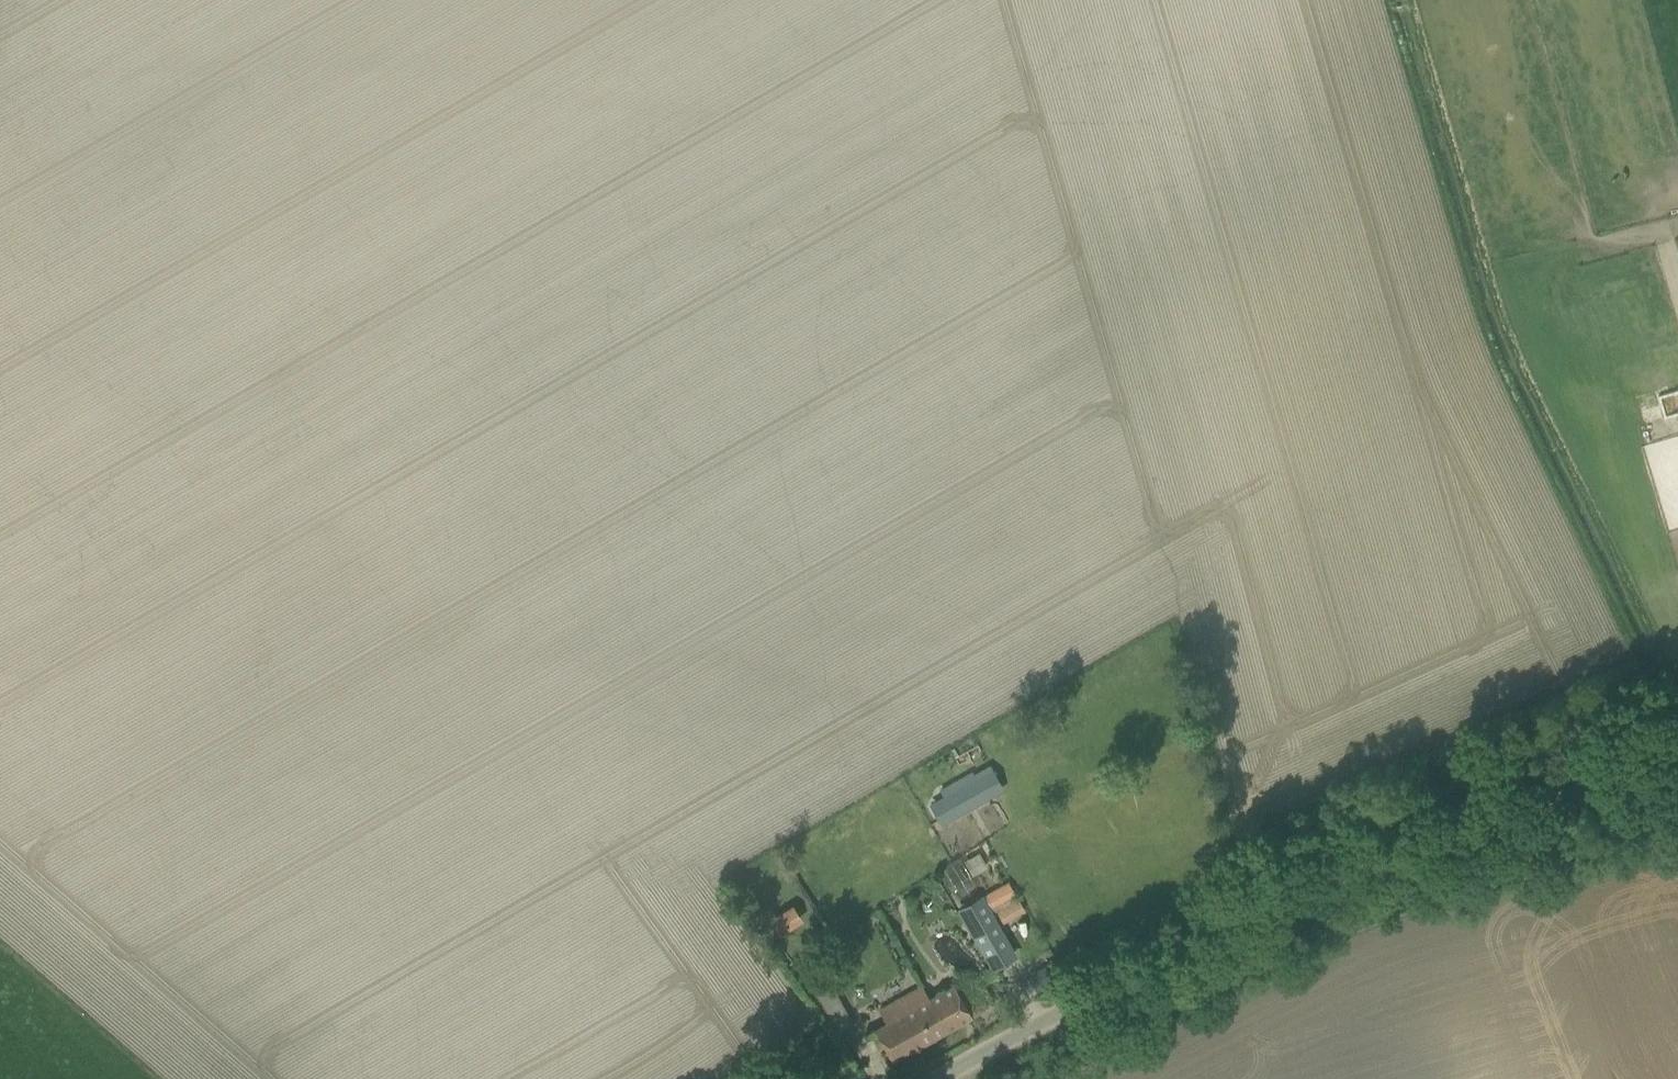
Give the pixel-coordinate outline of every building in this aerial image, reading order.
[(1643,442),(1664,526),(1677,522),(1677,433),(1643,442)] [(930,803),(942,825),(989,800),(977,777),(970,781),(966,773),(940,787),(944,795),(930,803)] [(1008,882),(984,895),(991,907),(1015,894),(1008,882)] [(958,909),(985,955),(1007,942),(1000,929),(980,896),(958,909)] [(802,921),(792,905),(770,920),(781,935),(802,921)] [(1056,980),(1048,965),(1028,977),(1037,991),(1056,980)] [(892,1061),(971,1016),(989,1006),(971,975),(916,1007),(908,992),(879,1009),(886,1021),(874,1028),(892,1061)]
